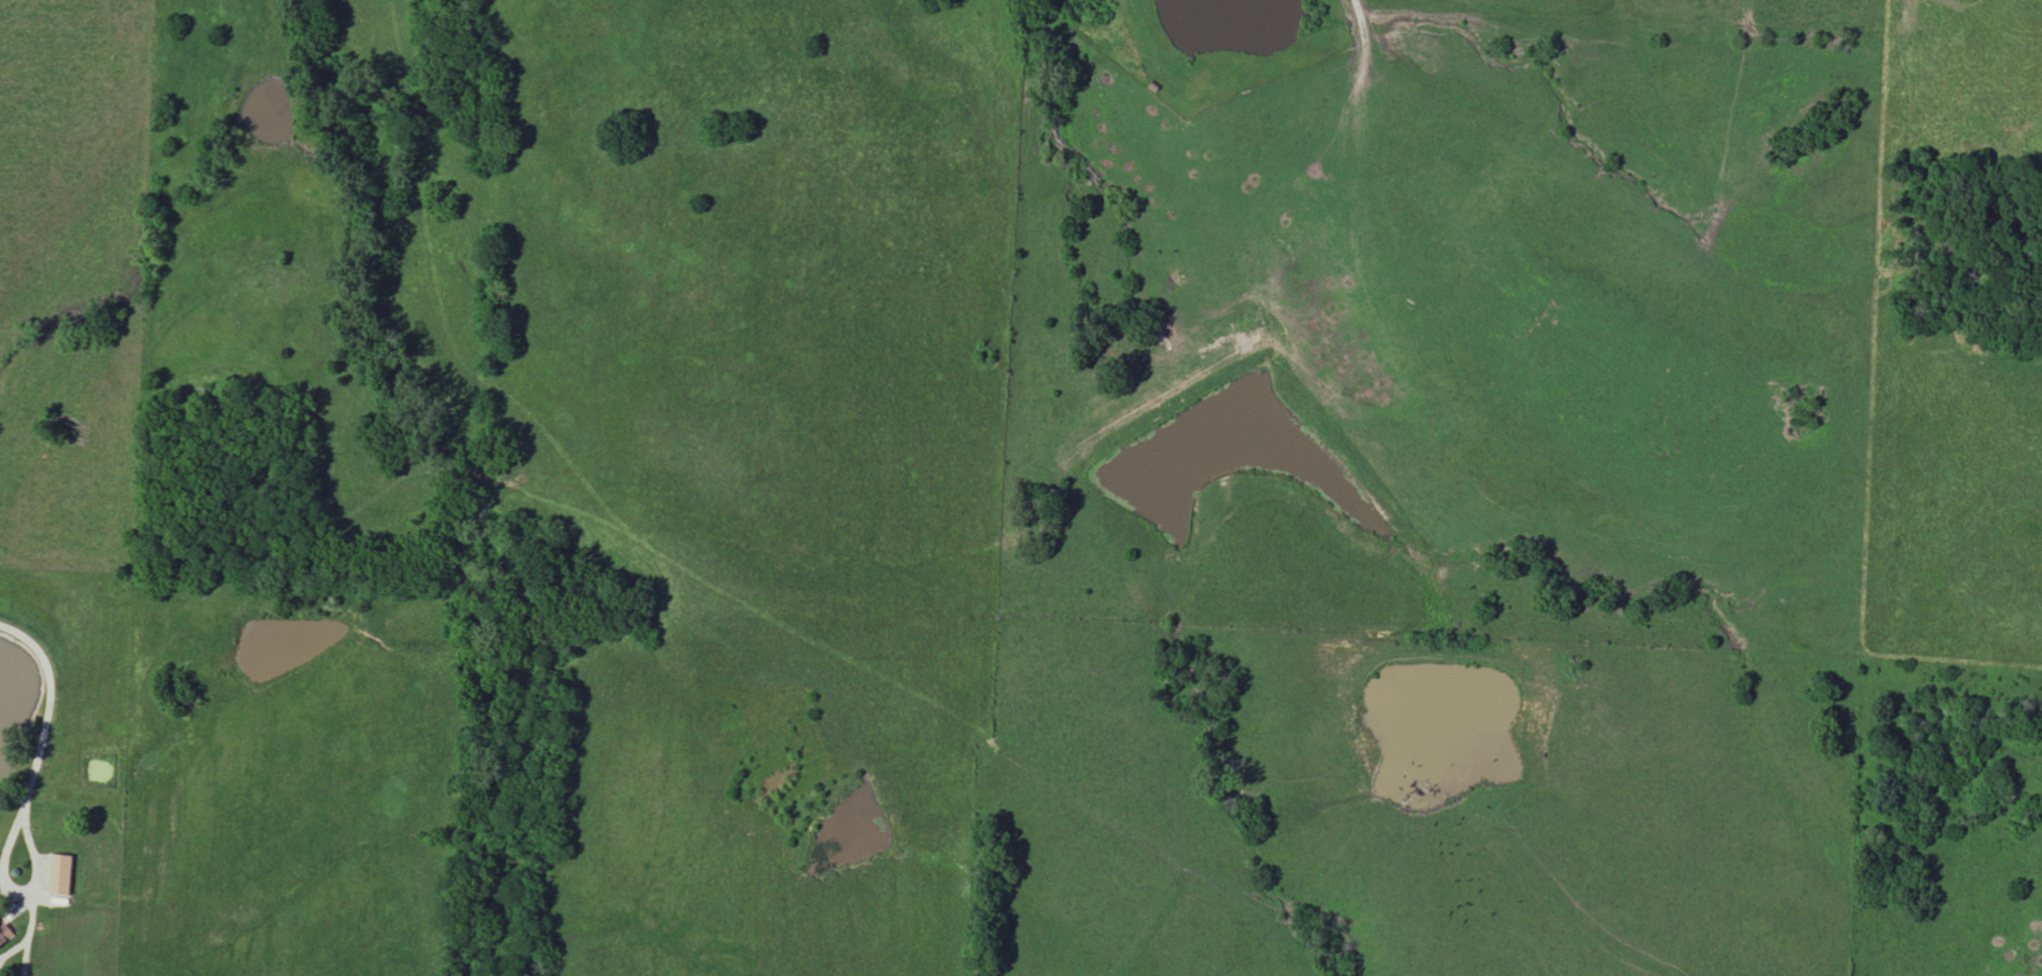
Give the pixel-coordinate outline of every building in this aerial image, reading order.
[(74,857),(52,856),(51,896),(72,897),(74,857)] [(12,945),(0,929),(0,954),(12,945)]
